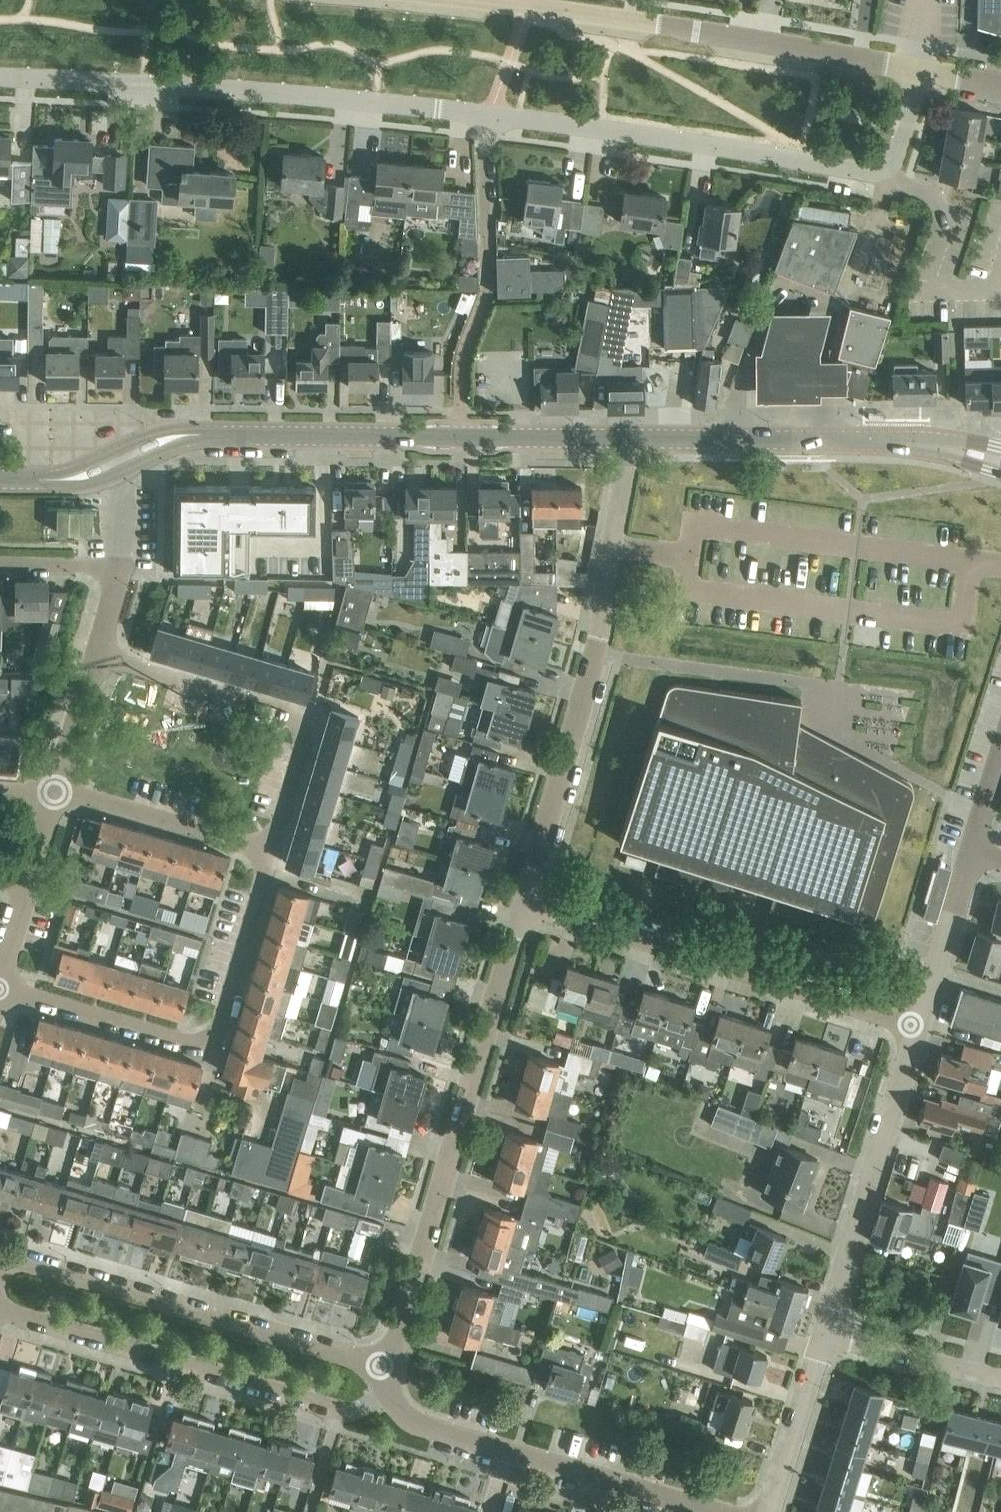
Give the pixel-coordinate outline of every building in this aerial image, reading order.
[(981,23),(1000,29),(1000,0),(981,0),(981,23)] [(986,114),(951,108),(947,131),(982,137),(986,114)] [(982,137),(947,131),(943,153),(978,160),(982,137)] [(15,176),(14,199),(31,200),(32,162),(13,161),(12,163),(8,163),(9,136),(0,136),(0,176),(15,176)] [(32,176),(31,200),(53,201),(69,201),(70,179),(71,169),(105,170),(105,184),(123,185),(124,175),(125,155),(107,154),(106,155),(91,155),(91,139),(55,138),(55,137),(54,145),(33,145),(33,162),(32,166),(32,176)] [(149,143),(146,184),(162,185),(161,204),(193,206),(194,199),(232,202),(233,174),(193,171),(194,146),(149,143)] [(323,155),(284,153),(282,186),(309,188),(309,196),(320,210),(325,210),(325,214),(345,216),(345,186),(322,184),(323,155)] [(978,160),(943,153),(938,176),(974,183),(978,160)] [(346,216),(345,222),(358,223),(360,202),(372,203),(371,213),(406,217),(406,211),(406,195),(409,164),(379,161),(371,161),(371,162),(369,161),(368,171),(368,177),(349,175),(348,188),(346,216)] [(409,164),(406,195),(406,211),(436,215),(441,215),(460,217),(458,235),(476,237),(474,192),(440,189),(442,168),(409,164)] [(563,183),(528,179),(523,221),(544,223),(542,239),(555,241),(565,242),(567,227),(570,228),(574,202),(561,199),(563,183)] [(615,190),(613,207),(621,208),(620,222),(662,228),(661,234),(665,245),(679,247),(681,232),(683,221),(663,218),(666,197),(615,190)] [(110,197),(108,238),(129,239),(131,198),(110,197)] [(155,245),(158,198),(131,197),(131,198),(129,239),(129,243),(155,245)] [(604,204),(585,202),(580,233),(601,235),(604,204)] [(701,223),(698,239),(702,240),(699,257),(715,259),(718,242),(733,244),(739,208),(707,203),(704,223),(701,223)] [(799,203),(794,218),(793,220),(792,220),(774,269),(834,291),(857,229),(847,227),(849,211),(799,203)] [(8,252),(7,272),(26,273),(27,237),(18,236),(17,253),(8,252)] [(502,256),(496,257),(497,294),(530,293),(530,289),(553,289),(564,282),(564,269),(529,270),(529,254),(502,255),(502,256)] [(579,254),(578,264),(588,266),(589,255),(579,254)] [(692,258),(678,256),(673,287),(687,286),(692,258)] [(476,289),(478,276),(462,273),(460,287),(476,289)] [(44,281),(28,280),(28,282),(28,352),(43,352),(44,281)] [(732,285),(699,286),(687,286),(673,287),(663,287),(664,334),(648,335),(648,349),(703,347),(699,357),(704,347),(732,285)] [(265,287),(264,332),(287,332),(287,322),(287,288),(265,287)] [(601,353),(597,371),(596,379),(608,382),(608,408),(642,408),(642,366),(622,366),(622,357),(635,287),(613,287),(601,353)] [(402,290),(391,290),(391,309),(401,309),(402,290)] [(610,302),(589,299),(581,337),(588,339),(582,371),(597,371),(610,302)] [(890,316),(850,306),(838,354),(844,356),(837,382),(845,384),(843,393),(864,397),(890,316)] [(141,307),(128,307),(128,315),(141,315),(141,307)] [(155,345),(155,372),(165,372),(165,384),(197,385),(197,354),(202,354),(202,346),(214,346),(214,314),(201,314),(201,334),(181,333),(181,339),(165,339),(165,346),(155,345)] [(128,315),(127,315),(127,335),(141,335),(141,315),(128,315)] [(727,339),(732,341),(744,346),(753,324),(736,317),(727,339)] [(756,407),(819,407),(819,401),(819,399),(845,399),(845,367),(818,368),(818,358),(822,345),(828,323),(830,318),(771,320),(770,324),(764,347),(761,361),(755,360),(755,379),(756,401),(756,407)] [(340,340),(338,340),(338,360),(349,360),(349,366),(349,386),(377,387),(378,361),(391,361),(391,331),(391,321),(391,320),(377,320),(377,331),(377,348),(364,347),(364,344),(340,343),(340,340)] [(403,321),(391,321),(391,331),(391,361),(391,366),(403,366),(403,387),(432,387),(432,360),(432,351),(403,351),(403,342),(403,321)] [(297,359),(297,385),(326,386),(326,359),(338,360),(338,340),(340,340),(340,322),(326,322),(326,332),(320,332),(317,335),(317,345),(312,345),(312,359),(297,359)] [(990,341),(990,325),(963,326),(964,347),(991,346),(990,341)] [(990,325),(990,341),(990,335),(1000,335),(1000,325),(990,325)] [(949,360),(948,330),(934,330),(934,360),(949,360)] [(108,334),(108,350),(94,350),(94,353),(88,353),(88,367),(96,367),(96,384),(123,384),(123,334),(108,334)] [(47,363),(47,383),(77,384),(77,364),(77,356),(77,351),(77,335),(53,335),(47,342),(47,351),(47,363)] [(219,338),(219,369),(233,370),(232,385),(247,385),(247,389),(261,389),(261,385),(263,385),(263,353),(246,353),(246,338),(233,338),(233,339),(219,338)] [(0,341),(0,383),(17,383),(17,356),(9,356),(9,341),(0,341)] [(713,348),(704,347),(699,357),(693,404),(715,406),(719,376),(721,360),(712,359),(713,348)] [(893,364),(893,400),(934,400),(934,371),(917,371),(917,363),(893,364)] [(541,383),(542,409),(577,409),(576,370),(559,370),(559,366),(534,367),(534,383),(541,383)] [(993,410),(992,366),(964,367),(965,411),(993,410)] [(992,366),(993,410),(1000,410),(1000,366),(992,366)] [(20,399),(20,384),(0,385),(0,400),(20,399)] [(174,485),(173,572),(249,573),(250,530),(315,531),(316,487),(294,487),(174,485)] [(374,486),(345,486),(345,526),(358,526),(359,513),(374,513),(374,486)] [(391,574),(391,583),(430,584),(430,487),(406,487),(406,517),(418,517),(418,536),(414,536),(414,559),(405,574),(391,574)] [(430,487),(430,584),(465,584),(465,551),(446,550),(446,537),(441,537),(441,517),(455,517),(455,487),(430,487)] [(479,487),(479,507),(479,533),(482,536),(498,536),(498,514),(508,514),(508,487),(479,487)] [(556,525),(556,487),(531,487),(531,525),(556,525)] [(581,487),(556,487),(556,525),(581,525),(581,487)] [(349,529),(332,529),(333,578),(343,581),(347,582),(347,583),(355,585),(354,541),(349,529)] [(521,531),(521,550),(520,583),(557,583),(557,571),(555,571),(533,571),(533,531),(521,531)] [(521,550),(465,551),(465,584),(510,583),(520,583),(521,550)] [(557,561),(557,571),(557,583),(585,583),(587,571),(575,570),(577,559),(558,556),(557,561)] [(256,579),(224,578),(224,589),(234,589),(234,591),(252,592),(256,579)] [(268,579),(256,579),(252,592),(268,592),(268,579)] [(17,598),(3,597),(2,626),(17,627),(18,614),(46,615),(46,580),(17,580),(17,598)] [(199,583),(178,582),(178,596),(195,596),(199,583)] [(211,583),(199,583),(195,596),(211,597),(211,583)] [(585,585),(585,583),(557,583),(520,583),(510,583),(506,599),(502,598),(495,623),(549,639),(557,613),(540,608),(547,584),(557,584),(557,583),(585,585)] [(288,592),(281,590),(277,604),(285,605),(288,598),(304,598),(304,606),(310,585),(288,585),(288,592)] [(334,586),(310,585),(304,606),(332,607),(334,599),(334,586)] [(373,592),(347,585),(336,621),(343,622),(343,623),(358,627),(363,628),(373,592)] [(59,623),(46,618),(38,643),(51,647),(59,623)] [(189,621),(185,634),(184,634),(176,661),(202,669),(202,668),(214,628),(189,621)] [(358,627),(343,623),(341,628),(340,628),(336,644),(357,650),(362,634),(357,633),(358,627)] [(488,648),(498,651),(495,659),(501,661),(500,663),(522,670),(525,660),(542,665),(549,639),(495,623),(492,623),(488,636),(492,637),(488,648)] [(184,634),(158,627),(150,654),(176,661),(184,634)] [(470,639),(436,629),(431,645),(465,654),(470,639)] [(236,649),(210,642),(202,668),(228,676),(236,649)] [(261,656),(236,649),(228,676),(253,684),(261,656)] [(527,716),(535,690),(517,685),(520,675),(498,669),(498,671),(476,664),(477,659),(456,653),(452,667),(470,672),(471,675),(479,677),(481,676),(488,678),(481,702),(527,716)] [(287,664),(261,656),(253,684),(279,691),(287,664)] [(313,671),(287,664),(279,691),(305,699),(313,671)] [(390,696),(393,684),(362,674),(359,686),(390,696)] [(11,692),(18,692),(38,692),(38,678),(12,678),(11,692)] [(665,694),(619,842),(660,855),(654,873),(728,896),(730,890),(733,878),(762,887),(775,891),(769,909),(814,924),(820,905),(861,918),(865,918),(868,917),(871,916),(874,913),(875,910),(912,794),(913,792),(913,789),(912,786),(911,784),(910,781),(907,780),(904,778),(870,760),(870,761),(796,737),(798,722),(801,700),(801,699),(720,689),(711,688),(678,683),(675,683),(672,684),(670,686),(668,688),(666,691),(665,694)] [(467,699),(437,690),(431,711),(432,712),(428,726),(457,735),(467,699)] [(527,716),(483,703),(473,740),(499,748),(503,737),(520,742),(527,716)] [(358,716),(332,708),(324,734),(351,742),(358,716)] [(435,731),(424,728),(418,750),(413,766),(414,766),(414,767),(425,770),(425,769),(446,774),(438,761),(431,765),(426,764),(435,731)] [(401,739),(396,755),(409,759),(416,734),(406,732),(404,740),(401,739)] [(351,742),(324,734),(316,760),(343,767),(351,742)] [(17,742),(0,740),(0,767),(15,769),(17,742)] [(473,744),(469,757),(466,756),(459,780),(505,793),(513,767),(495,762),(498,751),(473,744)] [(409,759),(396,755),(392,771),(404,775),(409,759)] [(343,767),(316,760),(309,785),(335,793),(343,767)] [(505,793),(459,780),(459,781),(473,785),(470,796),(456,792),(450,814),(457,816),(456,817),(458,818),(478,823),(480,814),(498,819),(505,793)] [(407,786),(397,783),(394,792),(392,791),(387,808),(400,812),(407,786)] [(335,793),(309,785),(301,811),(328,819),(335,793)] [(400,812),(387,808),(383,824),(395,828),(400,812)] [(328,819),(301,811),(294,837),(320,844),(328,819)] [(119,853),(127,826),(102,819),(101,822),(84,817),(76,841),(93,847),(91,855),(116,862),(118,853),(119,853)] [(455,822),(455,824),(449,824),(446,833),(452,834),(451,836),(458,838),(451,861),(483,870),(490,844),(473,839),(476,828),(455,822)] [(152,833),(127,826),(119,853),(144,860),(152,833)] [(177,841),(152,833),(144,860),(169,867),(165,881),(177,841)] [(320,844),(294,837),(286,862),(313,870),(320,844)] [(202,848),(177,841),(165,881),(190,888),(202,848)] [(371,842),(366,858),(380,862),(385,845),(371,842)] [(202,848),(194,875),(191,888),(215,896),(220,883),(228,856),(202,848)] [(627,853),(624,862),(643,868),(646,859),(627,853)] [(380,862),(366,858),(359,882),(370,885),(372,877),(375,878),(380,862)] [(476,896),(483,870),(451,861),(444,886),(434,883),(435,879),(385,865),(380,881),(455,902),(458,891),(476,896)] [(108,889),(109,888),(84,880),(80,894),(105,902),(108,889)] [(403,888),(380,881),(377,893),(400,899),(403,888)] [(320,898),(279,886),(272,910),(313,922),(320,898)] [(124,893),(108,889),(105,902),(120,905),(124,893)] [(159,903),(134,895),(130,909),(155,916),(159,903)] [(413,932),(429,937),(461,947),(468,921),(451,916),(454,906),(423,897),(413,932)] [(992,927),(1000,929),(1000,899),(998,898),(992,927)] [(61,931),(70,933),(78,906),(69,904),(61,931)] [(85,913),(100,917),(103,909),(87,904),(85,913)] [(365,911),(350,907),(343,930),(358,935),(365,911)] [(209,917),(184,910),(180,924),(204,931),(209,917)] [(313,922),(272,910),(265,933),(306,945),(313,922)] [(110,920),(125,925),(127,917),(112,912),(110,920)] [(152,924),(127,917),(125,925),(149,932),(148,935),(149,935),(152,924)] [(177,932),(152,924),(149,935),(173,943),(177,932)] [(968,962),(974,964),(973,966),(987,970),(988,968),(993,970),(998,953),(1000,954),(1000,938),(978,931),(968,962)] [(202,939),(177,932),(172,949),(197,956),(202,939)] [(306,945),(265,933),(258,956),(300,968),(306,945)] [(376,936),(365,933),(358,959),(397,970),(401,968),(434,977),(436,967),(454,972),(461,947),(429,937),(425,950),(419,948),(415,960),(373,948),(376,936)] [(346,940),(342,955),(351,958),(356,943),(346,940)] [(77,951),(55,944),(50,960),(59,962),(54,977),(80,985),(88,958),(91,949),(78,945),(77,951)] [(351,958),(342,955),(341,959),(335,957),(329,977),(344,981),(351,958)] [(258,956),(252,979),(293,991),(300,968),(258,956)] [(113,965),(88,958),(80,985),(105,992),(113,965)] [(167,968),(141,960),(130,1000),(155,1007),(163,980),(167,968)] [(138,973),(113,965),(105,992),(130,1000),(138,973)] [(543,1008),(547,1009),(554,1011),(556,1007),(580,1015),(593,973),(568,965),(564,979),(553,976),(543,1008)] [(618,981),(593,973),(580,1015),(604,1022),(603,1026),(617,1030),(620,1018),(626,999),(613,995),(618,981)] [(404,974),(393,1010),(439,1023),(446,998),(429,993),(432,983),(404,974)] [(344,981),(329,977),(322,1000),(338,1004),(344,981)] [(293,991),(252,979),(245,1002),(286,1014),(293,991)] [(188,988),(163,980),(155,1007),(180,1015),(188,988)] [(950,1023),(969,1029),(1000,1039),(1000,999),(961,987),(950,1023)] [(626,999),(620,1018),(617,1030),(616,1031),(631,1036),(632,1032),(655,1039),(669,997),(644,989),(640,1003),(626,999)] [(694,1005),(669,997),(655,1039),(680,1047),(681,1043),(694,1047),(702,1023),(689,1019),(694,1005)] [(338,1004),(322,1000),(315,1023),(331,1027),(338,1004)] [(286,1014),(245,1002),(238,1025),(266,1033),(280,1037),(286,1014)] [(731,1063),(745,1021),(720,1013),(715,1027),(702,1023),(694,1047),(690,1059),(705,1063),(707,1066),(715,1068),(717,1067),(719,1059),(731,1063)] [(439,1023),(407,1014),(400,1038),(390,1035),(386,1047),(411,1054),(414,1044),(431,1049),(439,1023)] [(63,1024),(40,1017),(28,1057),(51,1064),(63,1024)] [(770,1028),(745,1021),(732,1062),(755,1069),(753,1074),(765,1078),(769,1066),(772,1067),(772,1066),(778,1047),(765,1043),(770,1028)] [(331,1027),(315,1023),(321,1025),(318,1037),(310,1035),(307,1045),(324,1050),(331,1027)] [(86,1031),(63,1024),(51,1064),(74,1070),(86,1031)] [(231,1048),(260,1056),(266,1033),(238,1025),(231,1048)] [(109,1037),(86,1031),(74,1070),(97,1077),(109,1037)] [(132,1044),(109,1037),(97,1077),(120,1084),(124,1073),(132,1044)] [(349,1041),(335,1037),(329,1058),(343,1062),(349,1041)] [(772,1066),(772,1067),(786,1071),(784,1075),(786,1080),(804,1085),(808,1083),(809,1084),(821,1044),(796,1037),(791,1051),(778,1047),(772,1066)] [(155,1051),(132,1044),(124,1073),(135,1076),(131,1088),(143,1091),(147,1080),(147,1079),(155,1051)] [(846,1052),(821,1044),(809,1084),(833,1091),(834,1087),(845,1090),(852,1070),(841,1066),(846,1052)] [(933,1077),(952,1083),(983,1093),(991,1065),(990,1065),(993,1052),(966,1044),(962,1058),(940,1052),(933,1077)] [(287,1064),(231,1048),(224,1072),(280,1088),(287,1064)] [(360,1066),(355,1082),(417,1100),(424,1074),(407,1069),(410,1058),(375,1048),(369,1069),(360,1066)] [(564,1064),(530,1054),(523,1079),(572,1094),(579,1069),(597,1074),(600,1063),(614,1067),(615,1063),(569,1049),(564,1064)] [(178,1058),(155,1051),(143,1093),(166,1099),(178,1058)] [(313,1055),(308,1071),(322,1075),(322,1074),(318,1073),(322,1058),(313,1055)] [(202,1065),(178,1058),(166,1099),(190,1106),(202,1065)] [(288,1090),(280,1117),(309,1126),(313,1113),(324,1075),(322,1075),(308,1071),(306,1079),(294,1075),(290,1091),(288,1090)] [(565,1118),(572,1094),(523,1079),(515,1104),(550,1114),(546,1128),(577,1137),(581,1123),(565,1118)] [(0,1083),(0,1102),(14,1106),(15,1104),(38,1111),(41,1098),(18,1091),(19,1088),(0,1083)] [(417,1100),(375,1088),(364,1124),(389,1131),(392,1121),(409,1126),(417,1100)] [(64,1105),(41,1098),(38,1111),(60,1117),(64,1105)] [(987,1112),(961,1103),(941,1098),(940,1103),(925,1098),(919,1120),(938,1126),(952,1131),(955,1122),(996,1134),(1000,1117),(987,1112)] [(711,1123),(770,1146),(777,1127),(718,1104),(711,1123)] [(817,1141),(821,1130),(805,1124),(810,1112),(801,1109),(794,1132),(817,1141)] [(68,1120),(84,1124),(88,1110),(86,1115),(71,1110),(68,1120)] [(96,1113),(88,1110),(84,1124),(107,1131),(110,1121),(95,1117),(96,1113)] [(313,1113),(309,1126),(302,1151),(308,1152),(309,1151),(311,1152),(318,1126),(328,1128),(331,1118),(313,1113)] [(35,1121),(11,1114),(7,1126),(31,1134),(35,1121)] [(309,1126),(280,1117),(271,1145),(240,1135),(229,1174),(290,1192),(302,1151),(309,1126)] [(133,1128),(110,1121),(107,1131),(130,1138),(133,1128)] [(48,1125),(44,1140),(53,1142),(58,1128),(48,1125)] [(334,1159),(351,1164),(394,1177),(402,1151),(386,1146),(388,1136),(344,1125),(334,1159)] [(67,1130),(58,1128),(53,1142),(63,1145),(67,1130)] [(156,1135),(133,1128),(130,1138),(153,1144),(151,1149),(152,1149),(156,1135)] [(572,1151),(576,1137),(546,1128),(542,1141),(508,1131),(500,1156),(543,1168),(550,1145),(572,1151)] [(157,1130),(156,1135),(152,1149),(151,1151),(174,1158),(177,1146),(169,1144),(171,1134),(157,1130)] [(211,1140),(181,1131),(174,1158),(215,1169),(220,1156),(208,1152),(211,1140)] [(99,1157),(104,1141),(95,1138),(91,1153),(99,1156),(99,1157)] [(127,1148),(104,1141),(99,1157),(122,1164),(127,1148)] [(943,1143),(938,1158),(959,1165),(964,1151),(943,1143)] [(818,1159),(781,1144),(762,1192),(803,1209),(809,1192),(804,1190),(807,1181),(809,1182),(818,1159)] [(127,1148),(122,1164),(131,1167),(136,1150),(127,1148)] [(173,1161),(150,1155),(146,1169),(168,1176),(173,1161)] [(543,1168),(500,1156),(493,1181),(528,1191),(524,1205),(549,1212),(577,1220),(581,1204),(553,1196),(547,1187),(552,1171),(543,1168)] [(33,1176),(19,1172),(10,1205),(25,1209),(27,1203),(35,1205),(46,1166),(37,1163),(33,1176)] [(394,1177),(351,1164),(344,1188),(350,1190),(347,1202),(367,1208),(370,1198),(387,1203),(394,1177)] [(183,1180),(192,1183),(196,1168),(187,1165),(183,1180)] [(10,1205),(19,1172),(0,1166),(0,1202),(10,1205)] [(47,1166),(46,1166),(35,1205),(43,1207),(41,1214),(56,1218),(66,1186),(43,1179),(47,1166)] [(206,1171),(196,1168),(192,1183),(201,1186),(206,1171)] [(876,1219),(931,1236),(944,1240),(950,1221),(948,1220),(944,1219),(954,1184),(931,1176),(917,1219),(910,1216),(912,1208),(883,1199),(876,1219)] [(93,1177),(89,1193),(81,1219),(89,1221),(87,1228),(102,1232),(116,1184),(93,1177)] [(233,1179),(229,1194),(238,1197),(243,1182),(233,1179)] [(252,1184),(243,1182),(238,1197),(248,1199),(252,1184)] [(140,1191),(116,1184),(102,1232),(118,1236),(120,1230),(127,1232),(140,1191)] [(73,1216),(81,1219),(89,1193),(66,1186),(56,1218),(71,1223),(73,1216)] [(956,1189),(948,1220),(950,1221),(963,1225),(972,1194),(956,1189)] [(276,1208),(285,1210),(289,1195),(280,1193),(276,1208)] [(972,1194),(962,1228),(978,1233),(988,1199),(972,1194)] [(298,1198),(289,1195),(285,1210),(294,1213),(298,1198)] [(744,1223),(749,1209),(716,1196),(710,1210),(744,1223)] [(138,1197),(127,1232),(135,1235),(133,1241),(149,1246),(161,1203),(138,1197)] [(162,1199),(149,1246),(164,1250),(166,1244),(174,1246),(185,1206),(162,1199)] [(549,1212),(524,1205),(520,1218),(485,1208),(478,1233),(522,1245),(529,1220),(545,1225),(549,1212)] [(209,1213),(185,1206),(174,1246),(181,1248),(180,1255),(195,1259),(209,1213)] [(322,1222),(331,1225),(335,1210),(326,1207),(322,1222)] [(358,1216),(335,1210),(331,1225),(340,1227),(341,1224),(355,1228),(358,1216)] [(231,1220),(209,1213),(195,1259),(210,1264),(212,1257),(220,1260),(231,1220)] [(358,1216),(355,1228),(355,1229),(379,1236),(382,1224),(358,1216)] [(926,1250),(931,1236),(876,1219),(870,1239),(900,1249),(902,1242),(926,1250)] [(745,1236),(751,1239),(744,1254),(775,1267),(787,1237),(750,1223),(745,1236)] [(251,1240),(228,1233),(220,1260),(228,1262),(226,1268),(241,1273),(251,1240)] [(529,1248),(478,1233),(471,1258),(481,1261),(477,1274),(502,1281),(603,1311),(609,1294),(522,1270),(529,1248)] [(274,1247),(251,1240),(241,1273),(257,1277),(258,1271),(266,1273),(274,1247)] [(276,1241),(274,1247),(266,1273),(274,1276),(272,1282),(287,1287),(299,1248),(276,1241)] [(743,1254),(709,1241),(704,1254),(737,1267),(743,1254)] [(636,1283),(644,1254),(606,1244),(598,1273),(636,1283)] [(313,1252),(299,1248),(287,1287),(303,1291),(305,1284),(313,1287),(323,1250),(317,1248),(314,1249),(313,1252)] [(346,1257),(323,1250),(313,1287),(320,1289),(319,1296),(334,1300),(346,1257)] [(950,1306),(955,1307),(954,1311),(968,1316),(970,1312),(975,1314),(983,1287),(994,1291),(1000,1268),(1000,1261),(983,1255),(980,1265),(964,1260),(950,1306)] [(359,1268),(344,1264),(334,1300),(349,1305),(351,1298),(359,1301),(367,1274),(358,1272),(359,1268)] [(760,1273),(757,1284),(732,1276),(729,1286),(735,1288),(740,1291),(801,1311),(809,1288),(760,1273)] [(524,1288),(502,1281),(498,1295),(520,1302),(524,1288)] [(463,1285),(456,1311),(504,1325),(504,1324),(489,1320),(493,1304),(489,1303),(492,1293),(463,1285)] [(740,1291),(735,1289),(731,1300),(766,1312),(763,1323),(794,1333),(801,1311),(740,1291)] [(690,1313),(664,1305),(662,1315),(678,1320),(678,1321),(686,1323),(687,1320),(688,1321),(690,1313)] [(520,1329),(504,1325),(456,1311),(449,1335),(478,1343),(481,1333),(516,1344),(520,1329)] [(716,1312),(711,1328),(729,1333),(758,1342),(763,1328),(716,1312)] [(554,1313),(551,1323),(558,1325),(560,1315),(554,1313)] [(686,1323),(678,1321),(675,1330),(706,1339),(709,1327),(688,1321),(687,1320),(686,1323)] [(723,1341),(713,1371),(731,1377),(733,1372),(759,1380),(767,1355),(723,1341)] [(543,1345),(538,1362),(532,1384),(535,1376),(548,1380),(545,1388),(583,1400),(594,1363),(583,1360),(585,1352),(558,1345),(556,1349),(543,1345)] [(474,1350),(470,1366),(532,1384),(538,1362),(537,1368),(474,1350)] [(10,1368),(0,1403),(0,1409),(23,1415),(36,1369),(21,1365),(19,1371),(10,1368)] [(51,1373),(36,1369),(23,1415),(45,1422),(57,1382),(49,1380),(51,1373)] [(608,1377),(605,1387),(612,1389),(615,1379),(608,1377)] [(65,1384),(57,1382),(46,1419),(70,1426),(72,1416),(82,1383),(67,1378),(65,1384)] [(98,1387),(82,1383),(72,1416),(70,1426),(92,1433),(96,1423),(104,1396),(96,1393),(98,1387)] [(882,1392),(855,1384),(847,1409),(874,1417),(882,1392)] [(106,1389),(104,1396),(96,1423),(92,1433),(116,1441),(129,1396),(113,1392),(106,1389)] [(716,1390),(711,1407),(706,1422),(719,1426),(719,1427),(741,1435),(752,1400),(729,1393),(729,1394),(716,1390)] [(144,1401),(129,1396),(116,1441),(147,1450),(151,1437),(143,1435),(151,1410),(142,1407),(144,1401)] [(942,1407),(930,1404),(926,1420),(938,1423),(942,1407)] [(976,1415),(950,1408),(940,1447),(966,1454),(976,1415)] [(874,1417),(847,1409),(839,1435),(866,1443),(874,1417)] [(184,1466),(199,1417),(184,1412),(182,1419),(174,1417),(166,1444),(174,1447),(172,1463),(184,1466)] [(904,1412),(901,1425),(915,1428),(918,1416),(904,1412)] [(701,1420),(681,1414),(678,1426),(697,1432),(701,1420)] [(976,1415),(966,1454),(967,1454),(965,1462),(975,1464),(980,1445),(995,1449),(1000,1425),(1000,1421),(976,1415)] [(214,1421),(199,1417),(185,1463),(208,1470),(212,1458),(220,1430),(212,1428),(214,1421)] [(228,1432),(220,1430),(212,1458),(208,1470),(218,1473),(232,1477),(245,1430),(230,1426),(228,1432)] [(232,1477),(231,1479),(254,1485),(258,1471),(267,1444),(259,1441),(261,1435),(245,1430),(232,1477)] [(832,1460),(858,1468),(873,1473),(880,1448),(866,1444),(839,1435),(832,1460)] [(282,1478),(292,1444),(276,1440),(274,1446),(267,1444),(258,1471),(254,1485),(265,1488),(269,1474),(282,1478)] [(919,1442),(915,1458),(929,1462),(933,1445),(919,1442)] [(3,1482),(13,1448),(0,1444),(0,1481),(3,1482)] [(307,1449),(292,1444),(282,1478),(311,1487),(315,1472),(310,1470),(313,1458),(305,1455),(307,1449)] [(35,1454),(13,1448),(3,1482),(27,1488),(32,1469),(31,1469),(35,1454)] [(929,1462),(915,1458),(911,1474),(925,1478),(929,1462)] [(336,1464),(334,1470),(333,1477),(327,1475),(323,1489),(352,1498),(362,1465),(347,1460),(345,1467),(336,1464)] [(850,1494),(858,1468),(832,1460),(824,1486),(850,1494)] [(375,1505),(383,1478),(375,1476),(377,1469),(362,1465),(352,1498),(351,1501),(359,1511),(373,1511),(375,1505)] [(175,1490),(180,1475),(160,1468),(155,1483),(175,1490)] [(54,1475),(32,1469),(27,1488),(50,1494),(54,1476),(54,1475)] [(373,1511),(398,1511),(408,1479),(393,1474),(391,1481),(383,1478),(375,1505),(373,1511)] [(54,1476),(50,1494),(73,1499),(76,1485),(54,1476)] [(114,1479),(106,1506),(129,1511),(130,1511),(137,1485),(114,1479)] [(408,1479),(399,1511),(400,1511),(423,1511),(429,1492),(422,1490),(423,1483),(408,1479)] [(817,1511),(859,1511),(864,1499),(824,1486),(816,1511),(817,1511)] [(915,1486),(908,1511),(922,1511),(927,1490),(915,1486)] [(85,1501),(97,1504),(101,1490),(88,1487),(85,1501)] [(71,1505),(0,1488),(0,1511),(69,1511),(71,1505)] [(429,1492),(423,1511),(449,1511),(454,1492),(439,1488),(437,1494),(429,1492)] [(454,1492),(449,1511),(480,1511),(481,1508),(468,1503),(470,1497),(454,1492)] [(171,1511),(195,1511),(197,1507),(174,1501),(171,1511)]
